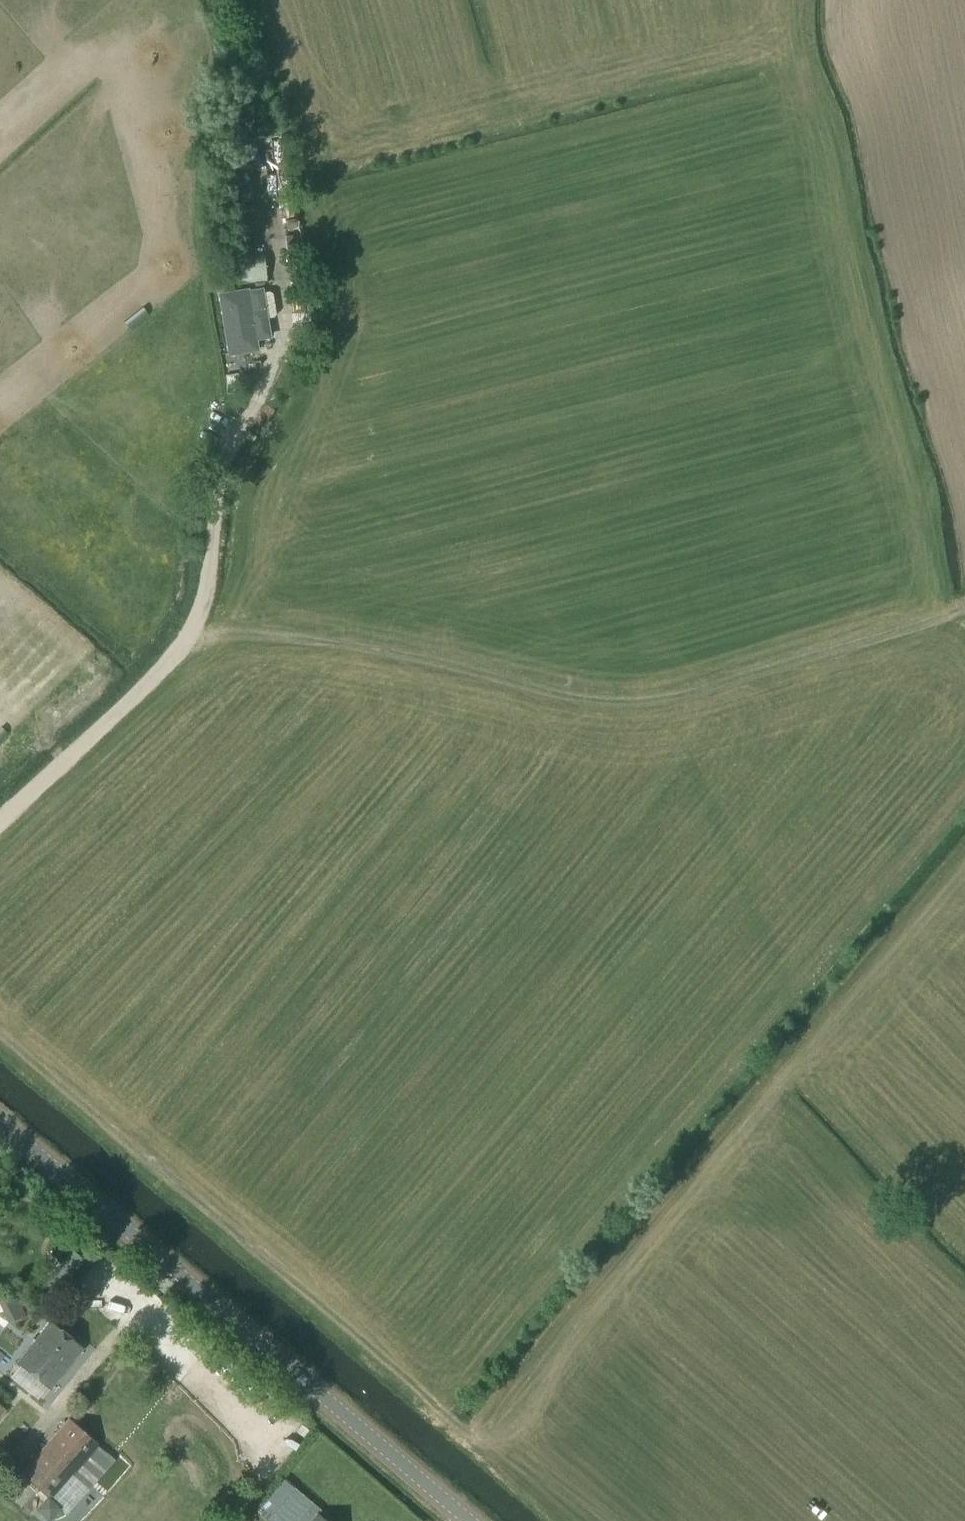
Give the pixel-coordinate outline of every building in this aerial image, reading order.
[(264,253),(234,256),(237,287),(267,284),(264,253)] [(264,294),(263,291),(249,294),(248,292),(218,297),(228,359),(259,354),(257,343),(272,340),(268,320),(274,319),(276,316),(272,295),(269,293),(264,294)] [(51,1389),(62,1375),(83,1349),(52,1323),(20,1363),(51,1389)] [(50,1496),(96,1446),(71,1423),(25,1473),(50,1496)]
